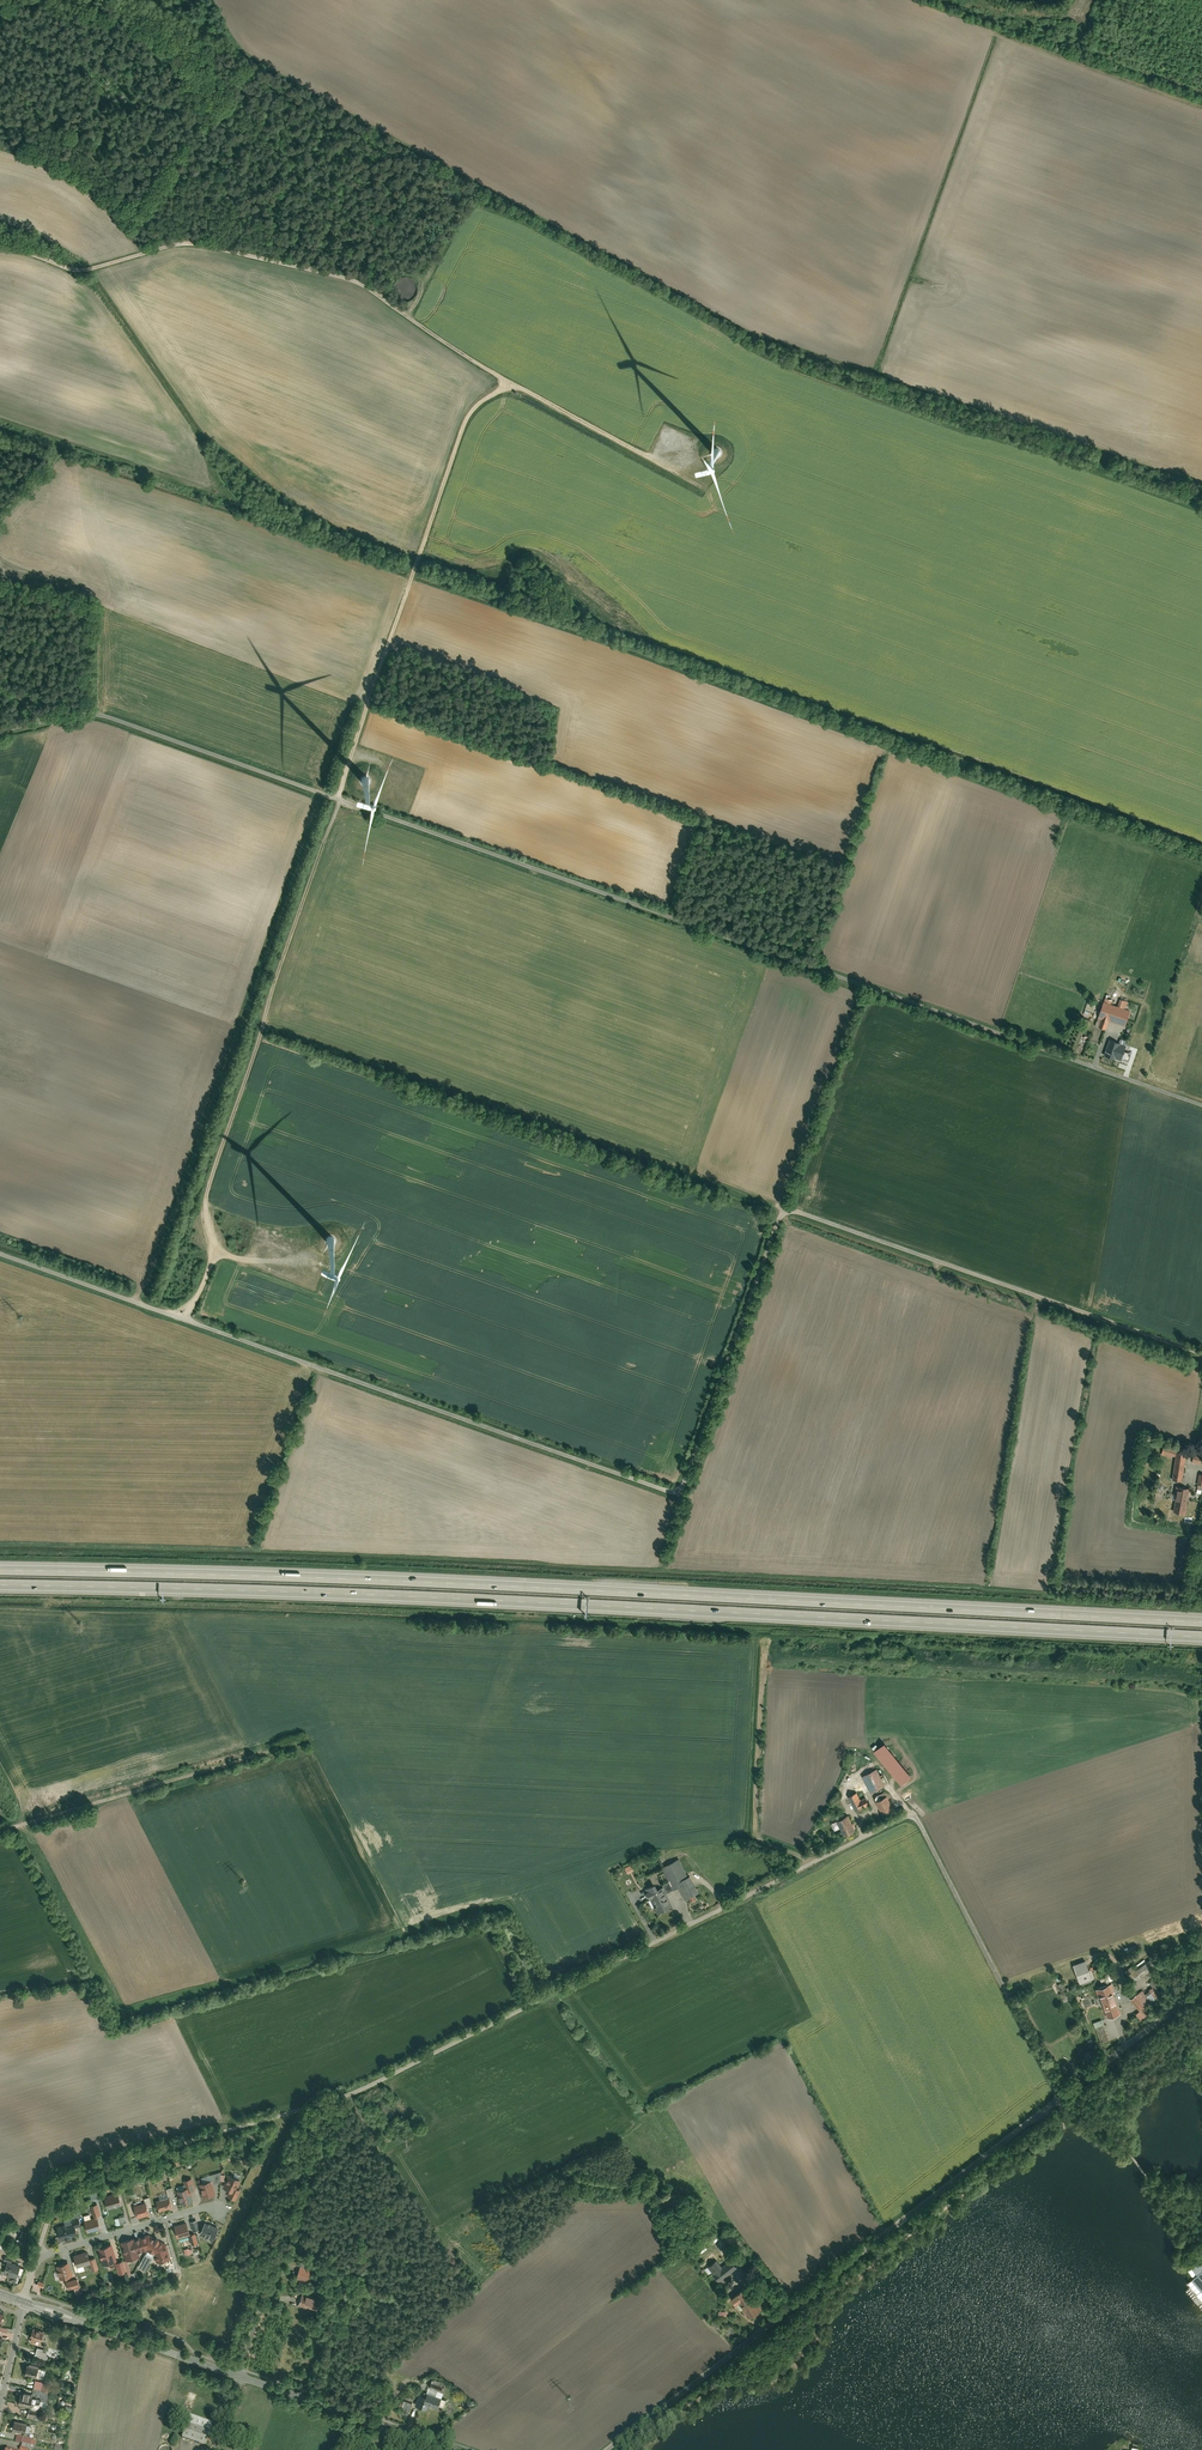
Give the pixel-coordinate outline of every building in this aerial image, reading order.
[(1101,1026),(1106,1028),(1109,1019),(1126,1025),(1132,1010),(1105,1001),(1100,1017),(1104,1018),(1101,1026)] [(1111,1039),(1105,1054),(1116,1058),(1117,1057),(1122,1059),(1127,1045),(1121,1043),(1111,1039)] [(1145,1436),(1142,1450),(1152,1452),(1155,1438),(1145,1436)] [(1177,1448),(1163,1444),(1161,1454),(1170,1456),(1171,1454),(1175,1455),(1177,1448)] [(1177,1451),(1172,1479),(1181,1480),(1186,1452),(1177,1451)] [(1192,1462),(1201,1463),(1201,1456),(1193,1454),(1192,1462)] [(1189,1487),(1176,1485),(1174,1493),(1176,1493),(1173,1512),(1184,1514),(1189,1487)] [(902,1784),(913,1775),(885,1742),(874,1751),(902,1784)] [(871,1792),(886,1784),(886,1783),(889,1782),(884,1772),(881,1773),(878,1768),(863,1775),(871,1792)] [(858,1791),(849,1795),(856,1810),(870,1803),(866,1796),(861,1798),(858,1791)] [(895,1808),(888,1795),(876,1801),(883,1813),(895,1808)] [(856,1829),(849,1814),(832,1822),(835,1830),(841,1827),(845,1835),(856,1829)] [(689,1875),(680,1857),(662,1866),(669,1880),(663,1884),(667,1891),(673,1888),(674,1889),(680,1886),(686,1898),(690,1896),(692,1901),(697,1898),(695,1894),(700,1891),(691,1874),(689,1875)] [(635,1870),(631,1863),(625,1867),(629,1874),(635,1870)] [(672,1905),(663,1886),(658,1889),(654,1882),(645,1887),(647,1890),(646,1891),(650,1898),(658,1912),(672,1905)] [(1155,1955),(1148,1960),(1153,1967),(1160,1961),(1155,1955)] [(1156,1973),(1145,1956),(1125,1970),(1133,1981),(1143,1974),(1147,1979),(1156,1973)] [(1087,1959),(1074,1964),(1081,1983),(1094,1978),(1094,1977),(1095,1977),(1092,1968),(1090,1969),(1087,1959)] [(1111,1980),(1117,1978),(1114,1971),(1108,1973),(1111,1980)] [(1144,1989),(1131,1998),(1141,2009),(1137,2013),(1142,2019),(1158,2007),(1153,2001),(1161,1995),(1165,1992),(1156,1977),(1150,1981),(1153,1986),(1149,1988),(1150,1989),(1146,1992),(1144,1989)] [(1067,1989),(1063,1981),(1058,1984),(1062,1992),(1067,1989)] [(1104,2005),(1109,2017),(1122,2012),(1114,1992),(1116,1991),(1113,1982),(1096,1988),(1100,1997),(1098,1998),(1101,2006),(1104,2005)] [(1110,2038),(1103,2018),(1095,2022),(1102,2041),(1110,2038)] [(220,2181),(221,2171),(210,2174),(212,2179),(213,2183),(220,2181)] [(241,2180),(230,2174),(223,2186),(230,2190),(228,2195),(235,2199),(240,2189),(237,2188),(241,2180)] [(196,2188),(192,2177),(184,2179),(186,2186),(177,2189),(181,2203),(194,2199),(191,2190),(196,2188)] [(213,2183),(212,2179),(200,2183),(203,2196),(216,2192),(213,2183)] [(122,2204),(118,2191),(104,2195),(108,2208),(122,2204)] [(172,2206),(169,2197),(157,2200),(160,2209),(172,2206)] [(147,2206),(146,2202),(134,2205),(138,2216),(149,2213),(147,2206)] [(101,2214),(98,2203),(92,2205),(95,2217),(84,2220),(88,2231),(101,2227),(97,2215),(101,2214)] [(81,2225),(78,2214),(71,2216),(73,2222),(57,2226),(61,2239),(78,2234),(76,2226),(81,2225)] [(199,2228),(196,2219),(191,2220),(194,2230),(199,2228)] [(190,2233),(187,2221),(175,2225),(179,2237),(189,2234),(190,2233)] [(212,2239),(218,2227),(205,2221),(199,2233),(212,2239)] [(730,2230),(724,2235),(729,2242),(736,2238),(730,2230)] [(701,2253),(720,2237),(716,2231),(696,2247),(701,2253)] [(190,2233),(189,2234),(192,2244),(198,2242),(195,2232),(190,2233)] [(139,2251),(147,2248),(155,2252),(158,2261),(171,2258),(167,2243),(157,2239),(149,2234),(135,2238),(135,2237),(128,2239),(122,2241),(127,2259),(140,2255),(139,2251)] [(117,2259),(112,2243),(97,2247),(102,2263),(117,2259)] [(77,2266),(90,2263),(89,2259),(86,2250),(73,2254),(77,2266)] [(99,2268),(95,2257),(89,2259),(90,2263),(92,2270),(99,2268)] [(720,2281),(738,2267),(732,2259),(723,2265),(718,2259),(709,2266),(720,2281)] [(20,2264),(7,2260),(3,2272),(16,2276),(20,2264)] [(128,2271),(125,2260),(115,2263),(118,2274),(128,2271)] [(73,2275),(69,2262),(56,2265),(60,2278),(73,2275)] [(294,2279),(306,2282),(311,2265),(300,2262),(294,2279)] [(1192,2280),(1201,2291),(1201,2271),(1192,2280)] [(79,2285),(77,2278),(66,2282),(68,2289),(79,2285)] [(1192,2280),(1187,2285),(1201,2301),(1201,2291),(1192,2280)] [(764,2308),(746,2286),(731,2298),(741,2310),(742,2309),(746,2314),(747,2313),(751,2318),(764,2308)] [(724,2302),(732,2297),(728,2291),(720,2296),(724,2302)] [(302,2293),(298,2304),(316,2310),(319,2299),(302,2293)] [(44,2331),(33,2327),(30,2336),(32,2336),(30,2341),(39,2344),(44,2331)] [(48,2350),(38,2347),(36,2354),(46,2357),(48,2350)] [(38,2366),(27,2364),(25,2373),(36,2376),(38,2366)] [(35,2379),(33,2388),(50,2392),(51,2383),(35,2379)] [(419,2393),(414,2406),(426,2410),(427,2405),(442,2410),(445,2399),(440,2398),(444,2387),(442,2387),(443,2383),(432,2379),(430,2385),(429,2385),(425,2396),(419,2393)] [(48,2400),(50,2392),(33,2388),(32,2394),(31,2401),(40,2403),(41,2399),(48,2400)] [(32,2394),(21,2391),(18,2402),(30,2405),(31,2401),(32,2394)] [(403,2400),(398,2412),(406,2415),(410,2402),(403,2400)] [(37,2409),(30,2408),(28,2416),(35,2418),(36,2412),(37,2409)] [(189,2414),(181,2439),(206,2447),(215,2423),(189,2414)] [(26,2422),(14,2419),(12,2429),(24,2432),(26,2422)] [(49,2428),(48,2431),(57,2432),(57,2424),(54,2423),(53,2428),(51,2428),(49,2428)] [(33,2439),(24,2437),(22,2443),(32,2446),(33,2439)]
